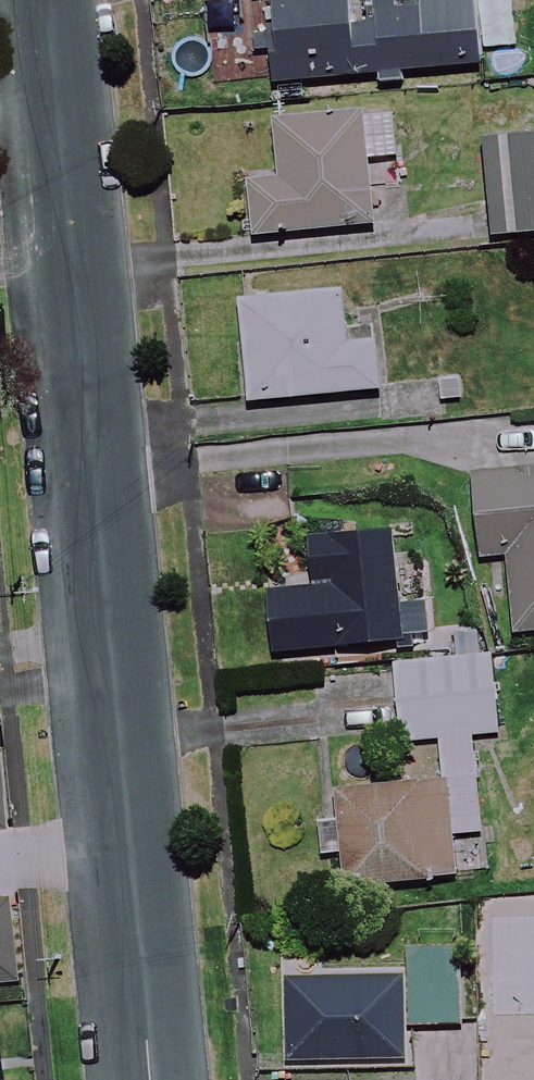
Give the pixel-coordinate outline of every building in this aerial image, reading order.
[(404,72),(479,68),(476,0),(275,0),(279,78),(377,73),(378,85),(405,83),(404,72)] [(376,225),(368,109),(277,116),(282,181),(253,183),(257,234),(376,225)] [(498,136),(508,244),(533,242),(533,132),(498,136)] [(352,343),(347,290),(244,300),(254,401),(384,389),(380,340),(352,343)] [(478,477),(485,557),(512,554),(519,632),(533,630),(533,472),(478,477)] [(398,560),(395,532),(313,541),(318,587),(270,592),(277,653),(427,636),(418,558),(398,560)] [(501,731),(495,657),(398,664),(404,741),(441,738),(444,779),(341,787),(343,820),(323,821),(326,855),(347,853),(349,886),(456,877),(452,834),(483,831),(475,733),(501,731)] [(21,988),(12,896),(0,897),(0,990),(21,988)] [(464,1024),(459,948),(405,951),(406,973),(286,980),(291,1066),(405,1060),(404,1027),(464,1024)] [(0,990),(0,1079),(26,1079),(21,988),(0,990)] [(508,1079),(533,1079),(533,1059),(508,1059),(508,1079)]
